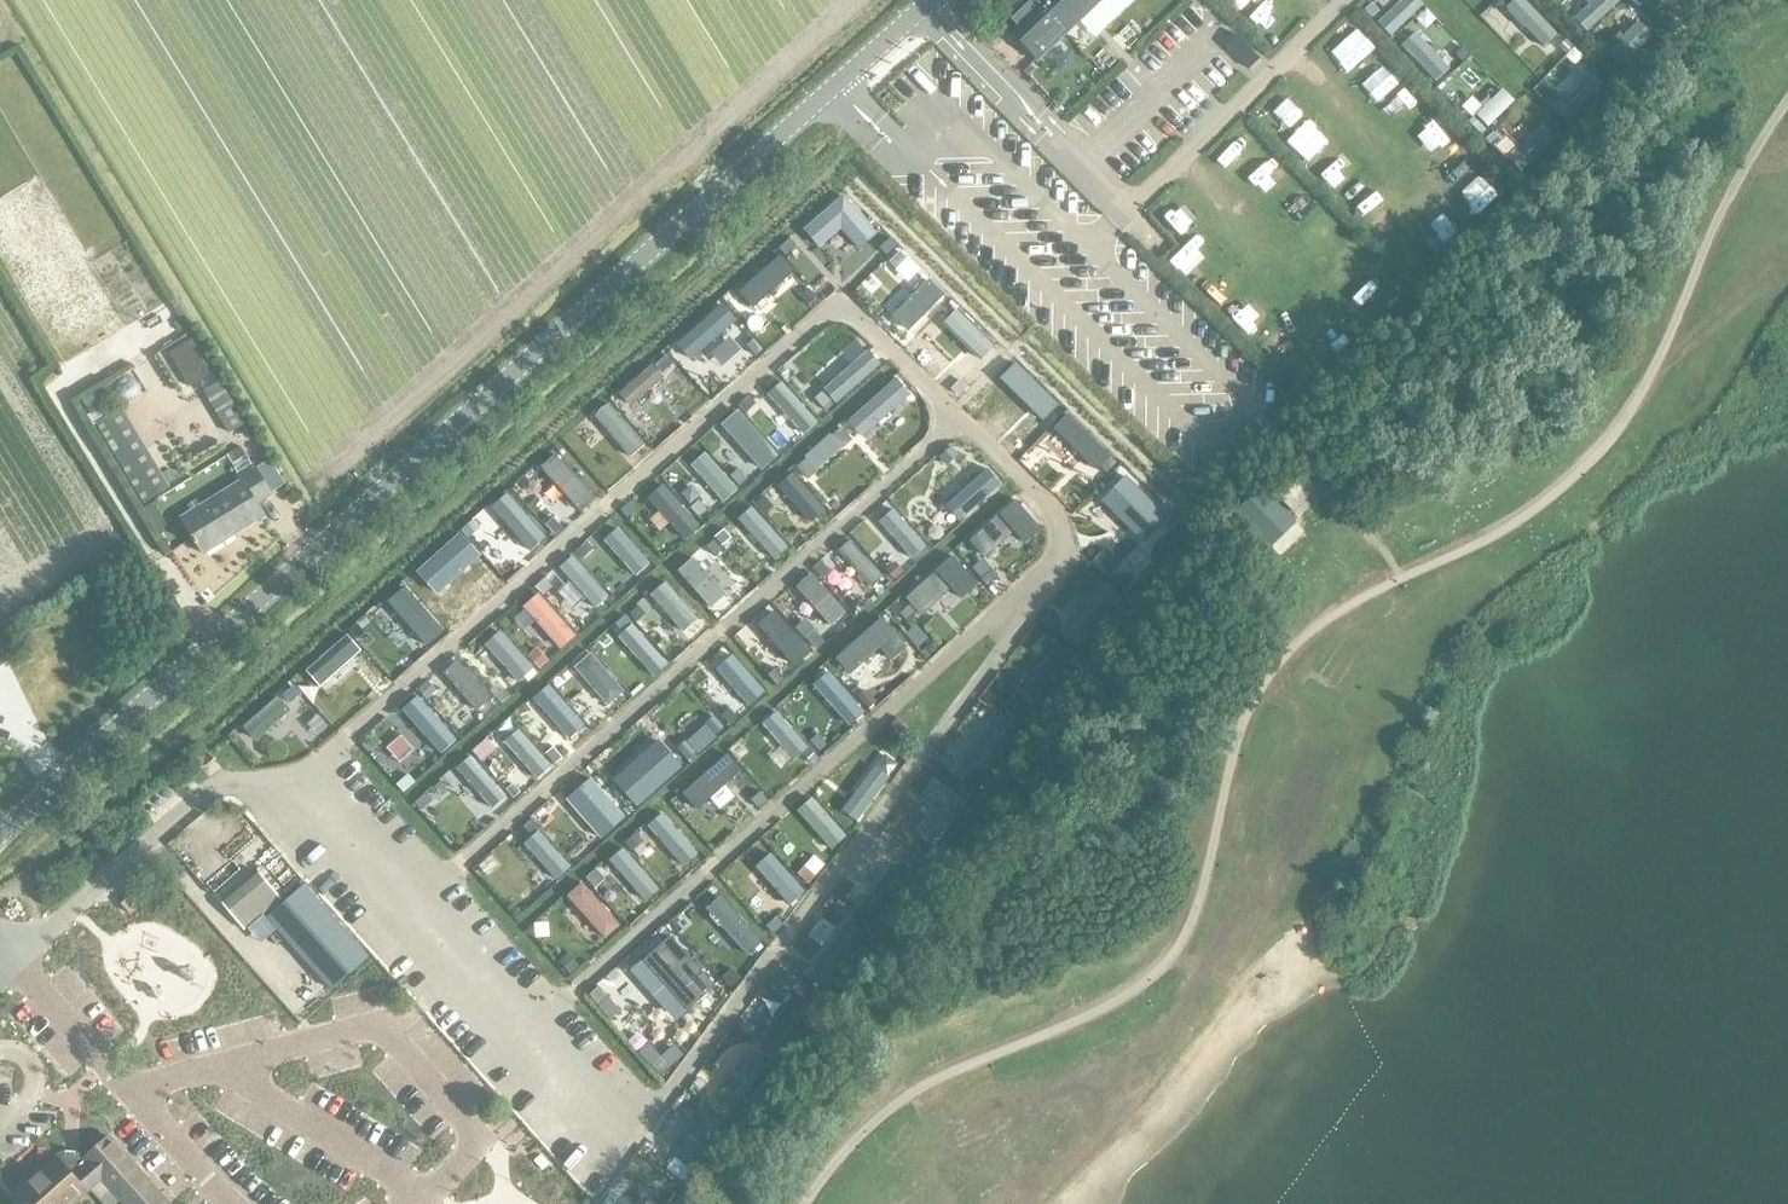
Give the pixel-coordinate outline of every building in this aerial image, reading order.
[(1003,23),(1036,58),(1096,0),(1027,0),(1003,23)] [(1252,14),(1265,29),(1281,14),(1269,0),(1268,0),(1252,14)] [(1420,0),(1399,0),(1378,20),(1392,34),(1424,3),(1420,0)] [(1526,0),(1512,0),(1505,6),(1543,46),(1558,32),(1526,0)] [(1575,14),(1587,28),(1618,0),(1591,0),(1575,14)] [(1653,33),(1638,19),(1608,52),(1623,65),(1653,33)] [(1350,70),(1376,46),(1359,27),(1332,52),(1350,70)] [(1449,65),(1416,30),(1402,43),(1435,78),(1449,65)] [(1459,59),(1442,74),(1456,91),(1474,77),(1459,59)] [(1607,87),(1593,75),(1561,110),(1575,123),(1607,87)] [(1514,99),(1503,87),(1476,113),(1488,125),(1514,99)] [(1259,109),(1275,125),(1293,106),(1277,90),(1259,109)] [(1556,136),(1542,122),(1508,154),(1522,169),(1556,136)] [(1301,154),(1317,140),(1303,123),(1286,137),(1301,154)] [(1248,171),(1265,157),(1251,141),(1234,155),(1248,171)] [(877,231),(843,192),(803,226),(819,245),(841,227),(858,247),(877,231)] [(793,269),(778,252),(738,289),(753,305),(793,269)] [(901,258),(890,281),(911,291),(922,268),(901,258)] [(908,330),(945,292),(929,276),(892,315),(908,330)] [(736,317),(722,302),(677,343),(691,358),(736,317)] [(996,343),(958,306),(942,322),(980,359),(996,343)] [(212,372),(192,339),(171,352),(192,385),(212,372)] [(881,364),(868,348),(823,386),(836,401),(881,364)] [(1058,404),(1016,360),(999,375),(1042,420),(1058,404)] [(665,376),(653,362),(619,391),(630,405),(665,376)] [(680,365),(646,393),(658,407),(692,378),(680,365)] [(141,500),(169,485),(119,393),(130,387),(121,371),(83,392),(141,500)] [(862,436),(910,393),(895,376),(847,419),(862,436)] [(817,420),(781,379),(766,392),(803,433),(817,420)] [(243,422),(218,381),(203,390),(229,431),(243,422)] [(645,444),(609,401),(595,413),(631,455),(645,444)] [(779,453),(738,408),(721,423),(762,469),(779,453)] [(1110,453),(1068,412),(1054,426),(1096,468),(1110,453)] [(842,445),(829,431),(804,454),(816,468),(842,445)] [(231,462),(245,453),(240,445),(225,454),(231,462)] [(738,488),(705,450),(691,463),(723,500),(738,488)] [(596,497),(555,451),(541,464),(581,510),(596,497)] [(237,473),(252,464),(248,458),(234,467),(237,473)] [(253,463),(252,464),(237,473),(241,479),(181,516),(194,537),(191,538),(194,543),(196,542),(203,553),(264,515),(257,502),(271,493),(253,463)] [(937,492),(946,483),(926,464),(917,473),(937,492)] [(1000,484),(987,468),(946,503),(960,518),(1000,484)] [(826,509),(792,470),(778,483),(812,521),(826,509)] [(1297,476),(1312,490),(1316,485),(1302,471),(1297,476)] [(1169,516),(1126,473),(1101,499),(1144,541),(1169,516)] [(1293,509),(1312,490),(1297,476),(1279,494),(1293,509)] [(700,523),(662,481),(647,495),(684,537),(700,523)] [(923,483),(908,498),(946,536),(961,521),(923,483)] [(1259,484),(1232,511),(1269,548),(1296,521),(1259,484)] [(545,534),(507,491),(491,505),(529,549),(545,534)] [(1041,527),(1014,496),(968,537),(985,556),(1015,530),(1025,541),(1041,527)] [(788,546),(752,504),(737,517),(773,558),(788,546)] [(925,544),(893,507),(879,519),(912,556),(925,544)] [(649,562),(618,526),(603,539),(635,575),(649,562)] [(460,531),(416,570),(437,593),(480,554),(460,531)] [(883,573),(850,538),(838,549),(871,585),(883,573)] [(607,595),(571,554),(558,565),(594,606),(607,595)] [(725,592),(692,555),(677,569),(709,606),(725,592)] [(979,583),(953,555),(907,596),(923,613),(952,587),(962,598),(979,583)] [(849,570),(837,576),(851,607),(864,602),(849,570)] [(845,610),(811,572),(796,585),(830,624),(845,610)] [(698,617),(664,579),(649,593),(683,630),(698,617)] [(1120,593),(1103,580),(1064,631),(1081,643),(1120,593)] [(445,630),(404,583),(387,598),(427,645),(445,630)] [(575,635),(538,592),(524,604),(560,647),(575,635)] [(810,652),(774,608),(758,622),(794,665),(810,652)] [(908,644),(881,613),(834,654),(850,672),(879,646),(891,659),(908,644)] [(668,663),(632,622),(617,634),(653,676),(668,663)] [(533,667),(499,629),(485,642),(519,679),(533,667)] [(361,649),(347,633),(306,669),(319,684),(361,649)] [(1073,654),(1045,633),(1034,648),(1047,658),(1025,688),(1040,699),(1073,654)] [(9,658),(0,639),(0,662),(9,658)] [(746,641),(735,653),(773,690),(785,678),(746,641)] [(623,689),(590,651),(573,666),(607,703),(623,689)] [(766,690),(733,652),(716,667),(750,705),(766,690)] [(491,696),(458,658),(443,671),(476,709),(491,696)] [(694,682),(728,721),(744,707),(710,668),(694,682)] [(864,710),(828,669),(812,683),(848,724),(864,710)] [(585,723),(548,683),(533,696),(570,737),(585,723)] [(457,738),(418,693),(402,707),(441,752),(457,738)] [(290,709),(277,694),(241,725),(254,740),(290,709)] [(685,733),(693,724),(671,703),(663,711),(685,733)] [(777,707),(762,720),(794,758),(809,745),(777,707)] [(725,727),(714,714),(677,745),(688,758),(725,727)] [(1015,735),(998,722),(968,762),(985,775),(1015,735)] [(551,765),(517,727),(503,739),(537,777),(551,765)] [(720,742),(765,791),(780,777),(734,728),(720,742)] [(681,765),(658,738),(613,777),(637,804),(681,765)] [(742,769),(727,752),(683,791),(697,808),(742,769)] [(505,795),(470,754),(456,766),(491,807),(505,795)] [(891,775),(876,764),(843,807),(858,819),(891,775)] [(626,815),(590,775),(565,797),(601,837),(626,815)] [(934,806),(916,830),(934,844),(967,802),(933,776),(919,794),(934,806)] [(847,834),(812,795),(797,808),(832,848),(847,834)] [(699,851),(662,810),(647,824),(684,864),(699,851)] [(774,823),(760,839),(794,871),(808,855),(774,823)] [(571,865),(539,828),(524,841),(556,878),(571,865)] [(638,830),(625,840),(652,875),(665,865),(638,830)] [(581,841),(568,855),(580,866),(593,852),(581,841)] [(659,887),(624,846),(610,858),(645,898),(659,887)] [(804,889),(769,851),(755,864),(790,902),(804,889)] [(894,861),(860,907),(876,919),(911,873),(894,861)] [(235,893),(223,903),(244,927),(255,917),(282,894),(273,884),(262,870),(235,893)] [(763,928),(779,913),(745,875),(729,889),(763,928)] [(620,924),(582,881),(567,894),(605,937),(620,924)] [(367,955),(300,884),(265,917),(331,988),(367,955)] [(121,903),(130,913),(147,897),(138,887),(121,903)] [(761,941),(721,894),(708,905),(747,953),(761,941)] [(690,928),(734,974),(748,961),(704,915),(690,928)] [(829,980),(865,931),(850,920),(814,969),(829,980)] [(689,1006),(715,982),(672,935),(646,959),(689,1006)] [(812,1005),(794,992),(760,1038),(778,1051),(812,1005)] [(661,1075),(671,1063),(650,1046),(640,1058),(661,1075)] [(769,1066),(750,1052),(718,1094),(737,1108),(769,1066)] [(661,1148),(689,1107),(676,1099),(649,1140),(661,1148)] [(692,1165),(724,1123),(705,1109),(674,1152),(692,1165)] [(570,1166),(578,1158),(541,1118),(533,1126),(570,1166)] [(14,1195),(23,1203),(74,1203),(88,1191),(99,1203),(114,1203),(120,1198),(125,1203),(170,1203),(110,1137),(87,1157),(80,1150),(65,1150),(57,1157),(14,1195)] [(658,1168),(635,1153),(607,1194),(622,1203),(634,1203),(658,1168)]
